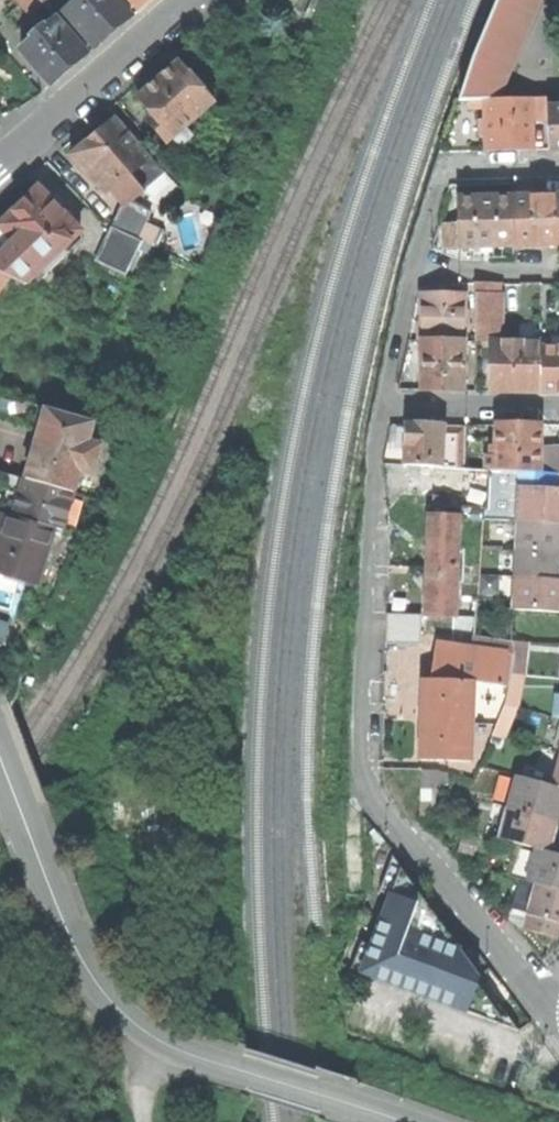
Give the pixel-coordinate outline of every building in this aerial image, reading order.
[(32,15),(44,5),(39,0),(18,0),(32,15)] [(97,48),(114,33),(133,17),(118,0),(78,0),(79,1),(66,12),(97,48)] [(140,10),(152,0),(131,0),(140,10)] [(459,100),(486,99),(498,98),(539,0),(499,0),(459,100)] [(22,49),(52,85),(71,69),(88,55),(57,19),(46,28),(45,26),(32,37),(34,39),(22,49)] [(157,82),(138,98),(153,115),(147,120),(167,144),(173,139),(187,127),(215,103),(180,62),(157,82)] [(487,137),(488,151),(509,151),(532,150),(531,119),(530,97),(498,98),(486,99),(487,120),(487,137)] [(530,97),(531,119),(547,119),(547,108),(546,97),(530,97)] [(548,150),(558,149),(558,107),(547,108),(547,119),(548,150)] [(95,135),(71,156),(105,197),(109,193),(121,207),(125,211),(133,204),(146,193),(138,184),(131,175),(149,160),(137,146),(138,145),(129,134),(128,135),(115,119),(95,135)] [(187,127),(173,139),(180,147),(194,136),(187,127)] [(156,168),(149,160),(131,175),(138,184),(156,168)] [(27,284),(81,232),(38,187),(18,207),(0,225),(0,227),(1,228),(0,230),(0,236),(10,246),(0,256),(0,272),(9,276),(27,284)] [(512,197),(513,246),(537,246),(558,245),(558,196),(512,197)] [(458,247),(458,248),(484,247),(513,246),(512,197),(457,198),(457,229),(458,247)] [(151,212),(133,204),(125,211),(121,207),(111,228),(138,240),(151,212)] [(138,240),(111,228),(96,262),(127,276),(143,242),(138,240)] [(443,247),(458,247),(457,229),(443,230),(443,247)] [(9,276),(0,272),(0,287),(9,276)] [(492,341),(501,341),(501,283),(476,282),(475,340),(492,341)] [(422,293),(422,310),(422,340),(463,341),(464,293),(422,293)] [(422,340),(421,390),(443,390),(463,390),(463,341),(422,340)] [(492,341),(492,391),(513,391),(541,391),(541,347),(541,341),(501,341),(492,341)] [(541,347),(541,391),(558,391),(558,347),(541,347)] [(25,480),(73,494),(80,472),(88,443),(90,437),(94,422),(46,408),(46,409),(41,427),(31,461),(25,480)] [(124,431),(94,422),(90,437),(119,446),(124,431)] [(407,424),(404,465),(434,467),(441,467),(442,436),(443,426),(422,425),(407,424)] [(485,456),(484,471),(519,472),(538,473),(539,447),(539,426),(517,425),(497,424),(497,446),(489,446),(488,456),(485,456)] [(448,437),(442,436),(441,467),(452,468),(462,468),(464,431),(449,430),(448,437)] [(80,472),(92,476),(101,447),(88,443),(80,472)] [(539,447),(538,473),(556,473),(558,473),(558,447),(539,447)] [(0,472),(0,488),(21,494),(25,480),(0,472)] [(518,489),(556,491),(556,473),(538,473),(519,472),(518,489)] [(16,512),(14,517),(53,528),(62,531),(73,494),(25,480),(21,494),(20,496),(16,512)] [(518,489),(517,522),(558,524),(558,491),(556,491),(518,489)] [(53,528),(14,517),(8,516),(3,514),(0,523),(0,573),(37,583),(53,528)] [(457,517),(429,516),(427,564),(427,567),(425,616),(453,618),(457,517)] [(515,553),(558,555),(558,524),(517,522),(515,553)] [(515,553),(514,578),(558,580),(558,555),(515,553)] [(514,578),(513,610),(558,612),(558,580),(514,578)] [(419,645),(420,616),(388,615),(387,644),(419,645)] [(513,654),(511,675),(527,677),(530,642),(514,641),(513,654)] [(436,646),(430,681),(470,684),(501,687),(506,654),(436,646)] [(511,675),(503,704),(513,707),(519,707),(527,677),(511,675)] [(420,723),(419,759),(468,762),(470,684),(430,681),(422,681),(420,723)] [(503,704),(491,736),(502,739),(513,707),(503,704)] [(552,785),(514,775),(506,806),(558,820),(558,819),(558,787),(552,785)] [(535,848),(550,852),(554,835),(556,829),(558,820),(506,806),(497,838),(535,848)] [(477,838),(463,834),(458,852),(473,856),(477,838)] [(550,852),(558,855),(558,837),(554,835),(550,852)] [(558,889),(558,855),(550,852),(535,848),(526,881),(535,883),(558,889)] [(522,928),(558,938),(558,889),(535,883),(522,928)] [(408,930),(419,902),(390,893),(370,946),(361,942),(351,969),(467,1012),(480,979),(458,945),(408,930)]
